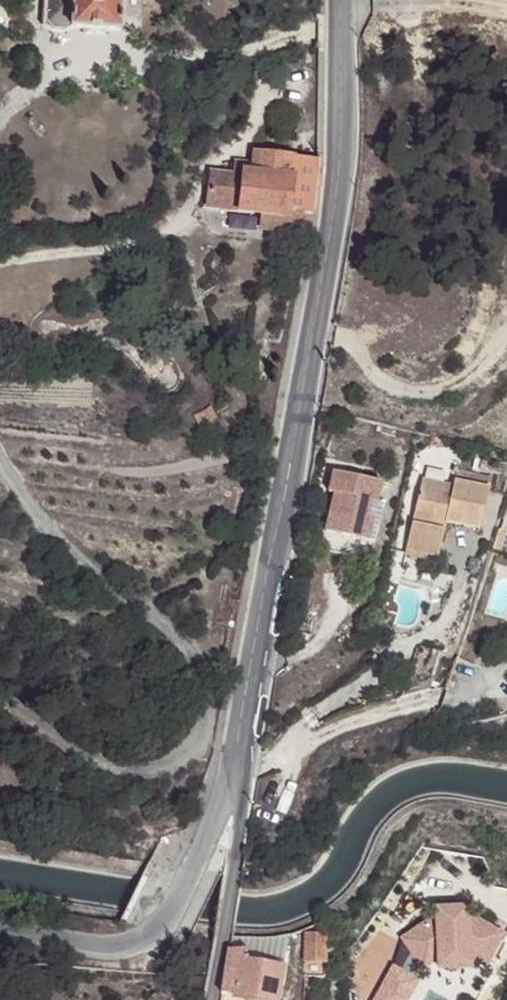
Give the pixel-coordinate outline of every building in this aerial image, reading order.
[(69,28),(117,31),(118,0),(44,0),(42,24),(47,29),(62,30),(69,28)] [(311,215),(317,164),(256,157),(256,168),(234,165),(232,176),(210,173),(206,204),(260,209),(258,228),(296,234),(298,213),(311,215)] [(334,497),(382,507),(386,487),(339,476),(334,497)] [(444,491),(444,487),(422,481),(404,553),(425,558),(437,560),(445,525),(459,528),(460,523),(478,527),(486,491),(452,484),(451,489),(450,492),(444,491)] [(325,535),(373,545),(382,507),(334,497),(325,535)] [(477,531),(478,527),(460,523),(459,528),(477,531)] [(369,563),(373,545),(325,535),(320,553),(369,563)] [(425,558),(404,553),(403,558),(424,563),(425,558)] [(303,933),(302,945),(322,947),(323,934),(303,933)] [(322,947),(302,945),(301,961),(322,961),(322,947)] [(219,992),(232,995),(232,997),(245,999),(275,999),(282,967),(243,957),(245,949),(226,951),(219,992)]
